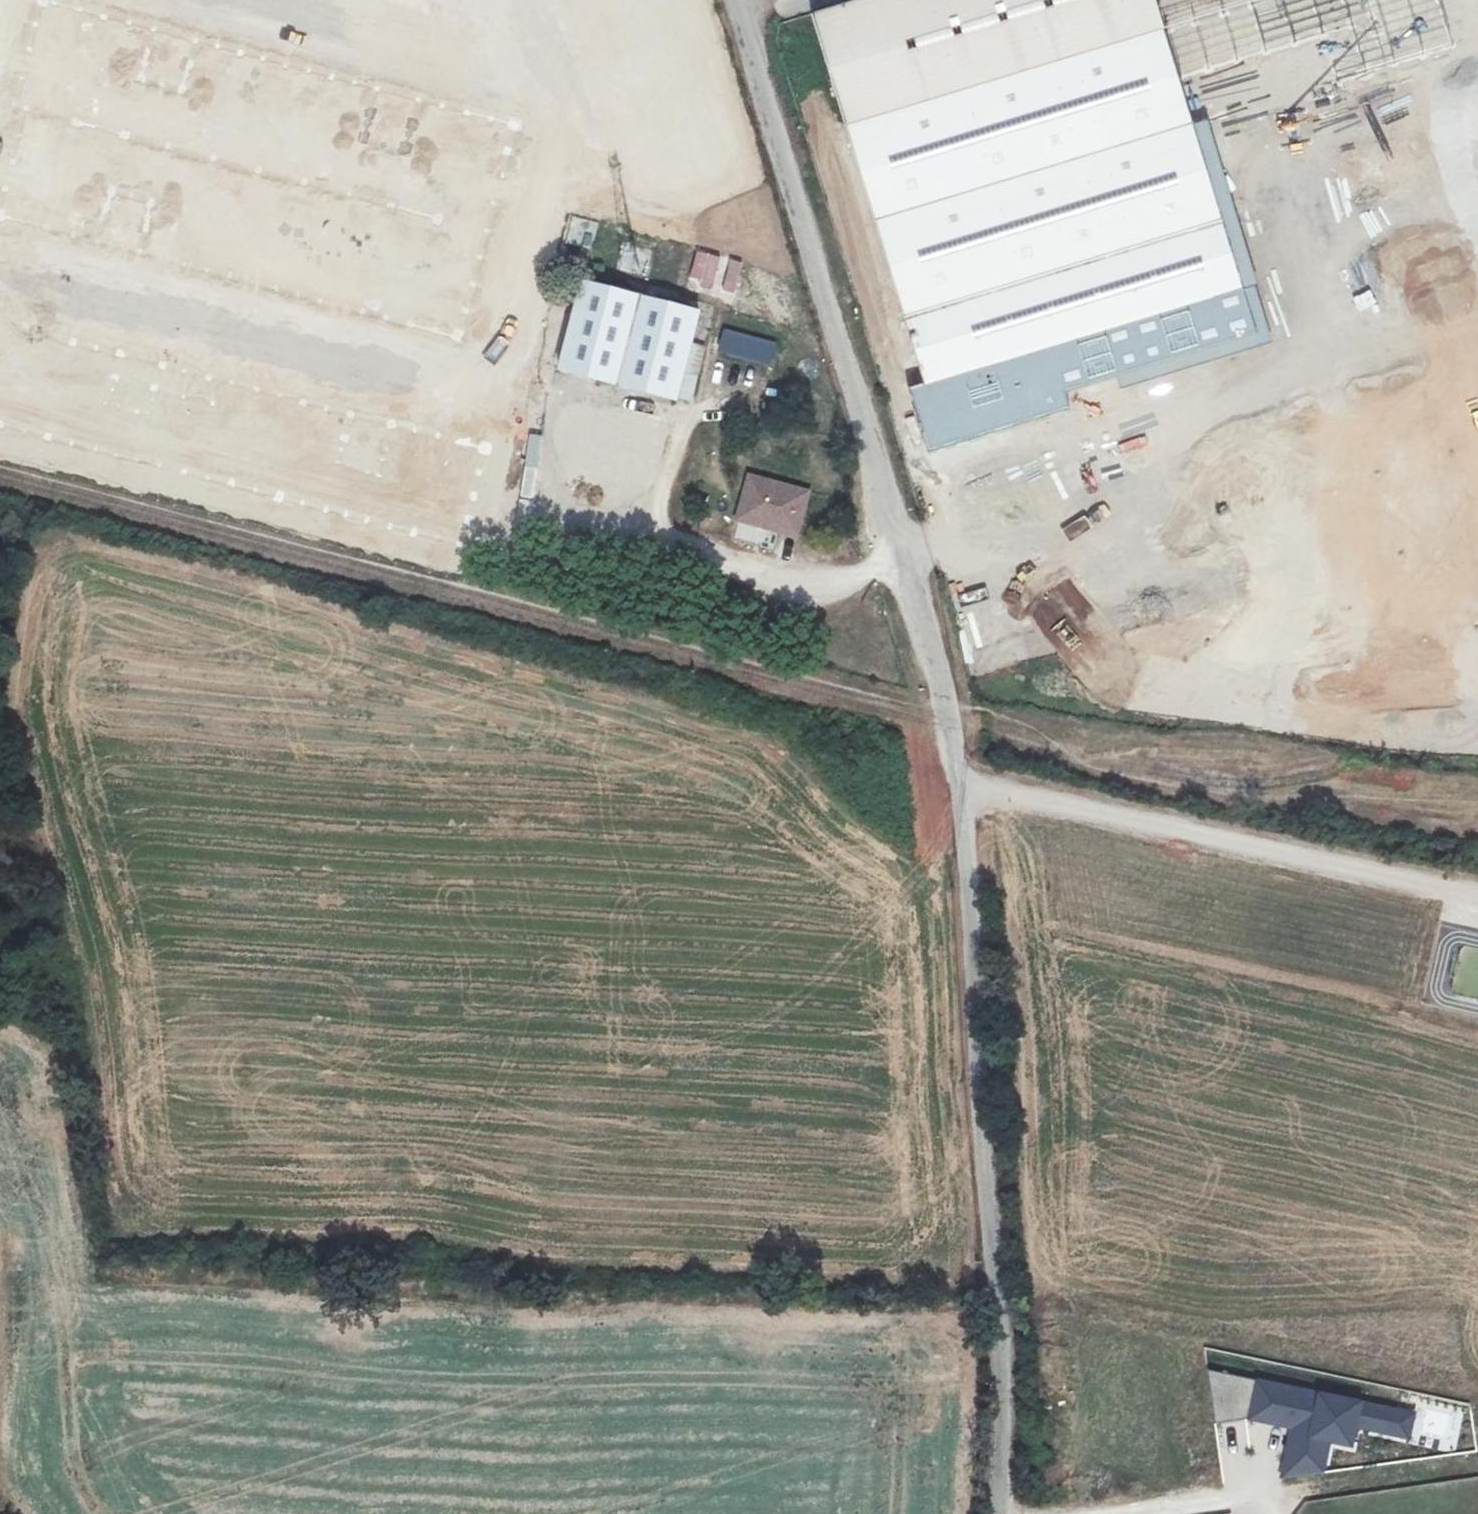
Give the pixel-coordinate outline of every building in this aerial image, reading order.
[(803,17),(922,400),(979,382),(994,429),(1224,358),(1208,309),(1238,300),(1187,138),(1437,61),(1418,0),(1251,0),(1156,29),(1147,0),(857,0),(803,17)] [(684,302),(568,272),(548,356),(662,385),(684,302)] [(771,366),(777,342),(724,329),(718,353),(771,366)] [(775,444),(649,411),(633,474),(666,483),(673,452),(731,467),(724,498),(759,507),(775,444)] [(1415,1413),(1259,1382),(1250,1420),(1292,1428),(1284,1478),(1323,1472),(1331,1443),(1351,1447),(1357,1428),(1409,1439),(1415,1413)]
